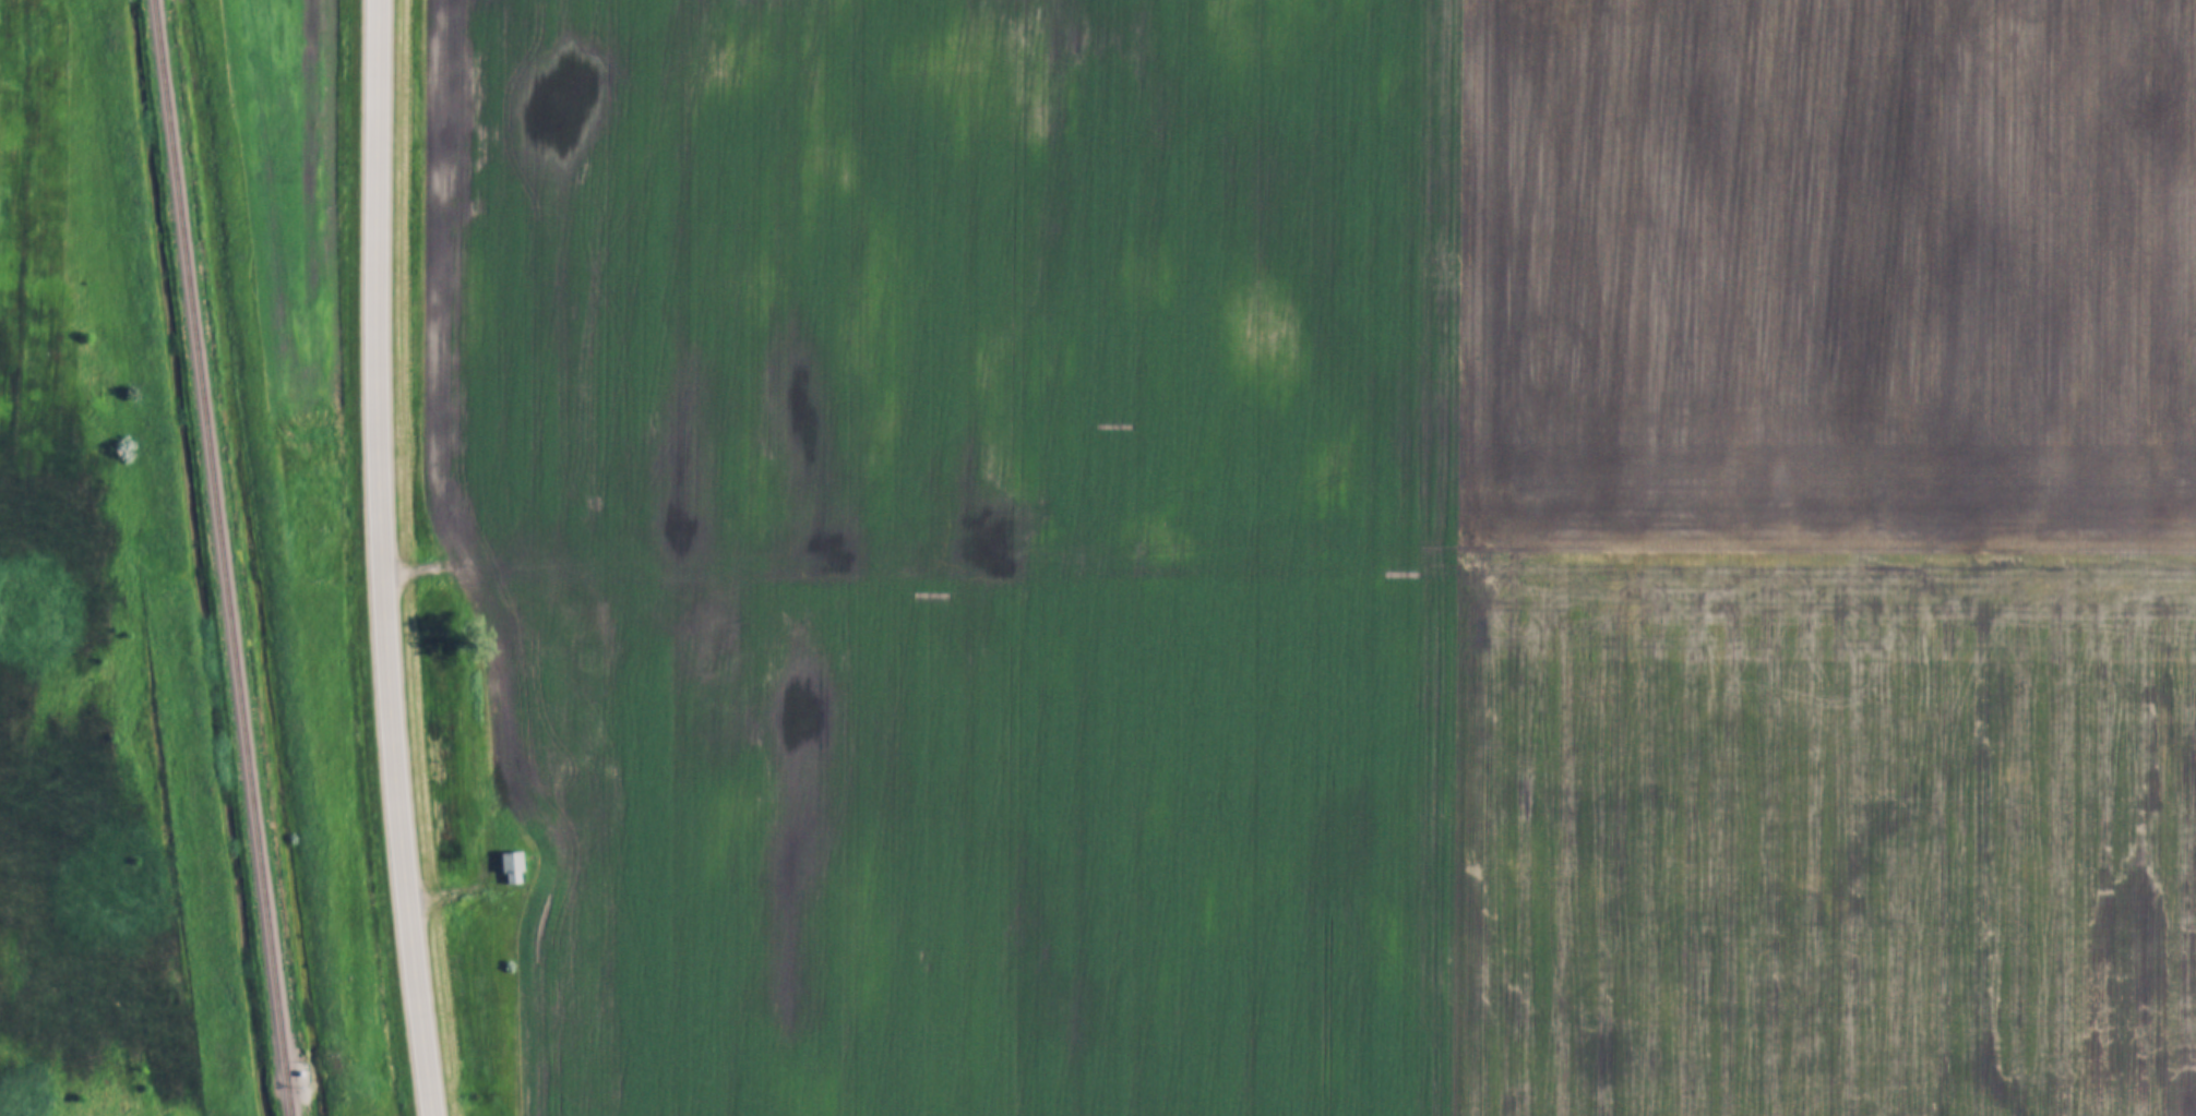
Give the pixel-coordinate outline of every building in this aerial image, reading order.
[(508,872),(504,872),(503,850),(525,850),(526,869),(522,869),(523,883),(508,883),(508,872)]
